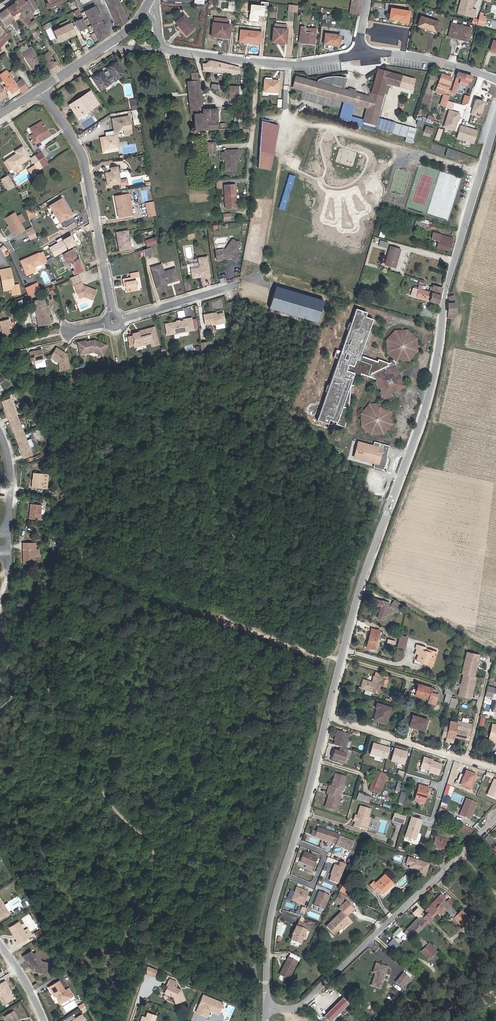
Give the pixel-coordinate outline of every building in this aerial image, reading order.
[(41,12),(58,4),(56,0),(55,0),(54,1),(53,0),(37,0),(41,7),(39,9),(41,12)] [(70,2),(73,8),(84,2),(83,0),(74,0),(70,2)] [(108,28),(119,24),(109,0),(94,0),(94,2),(97,1),(108,28)] [(349,11),(349,14),(358,16),(359,16),(362,0),(351,0),(349,11)] [(460,12),(470,15),(472,8),(475,0),(463,0),(460,12)] [(17,8),(17,7),(15,5),(14,2),(10,5),(6,7),(7,9),(0,13),(0,15),(1,16),(3,21),(8,18),(11,16),(9,13),(17,8)] [(24,19),(32,14),(25,3),(17,7),(17,8),(20,13),(24,19)] [(392,7),(390,14),(397,15),(396,18),(400,19),(400,20),(409,21),(411,10),(392,7)] [(12,18),(20,13),(17,8),(9,13),(11,16),(12,18)] [(87,10),(76,15),(92,45),(101,38),(99,34),(95,28),(92,20),(88,13),(87,10)] [(32,14),(24,19),(26,23),(34,18),(32,14)] [(481,14),(478,23),(484,25),(487,16),(484,15),(481,14)] [(3,21),(1,16),(0,15),(0,32),(3,30),(8,37),(11,35),(4,23),(4,21),(3,21)] [(422,16),(419,24),(438,30),(440,23),(422,16)] [(17,29),(12,18),(10,20),(9,20),(14,32),(18,30),(17,29)] [(206,38),(215,39),(215,37),(223,38),(224,26),(221,25),(221,20),(208,19),(208,24),(207,24),(206,38)] [(39,35),(35,28),(39,26),(35,20),(28,23),(35,37),(39,35)] [(189,33),(176,22),(171,28),(177,33),(175,34),(182,41),(189,33)] [(472,28),(451,22),(447,37),(469,43),(472,28)] [(18,30),(26,46),(29,44),(28,42),(30,41),(28,38),(26,38),(24,35),(29,31),(26,25),(18,30)] [(63,29),(47,37),(51,47),(59,43),(58,41),(67,37),(63,29)] [(281,44),(282,30),(269,29),(268,29),(267,43),(281,44)] [(256,33),(236,31),(235,40),(239,40),(239,43),(247,44),(247,41),(255,42),(256,33)] [(300,31),(296,31),(295,47),(309,48),(310,33),(303,33),(303,37),(299,36),(300,31)] [(320,37),(320,46),(328,47),(328,49),(334,49),(335,39),(320,37)] [(26,72),(29,75),(36,71),(34,67),(24,51),(16,57),(26,72)] [(237,69),(205,60),(204,64),(201,63),(202,69),(212,72),(223,74),(236,77),(237,69)] [(45,61),(37,66),(45,79),(55,72),(51,65),(46,68),(44,66),(47,64),(45,61)] [(88,82),(95,93),(122,77),(114,65),(105,71),(109,77),(104,80),(100,74),(88,82)] [(353,101),(355,102),(367,104),(364,118),(375,121),(377,114),(379,108),(383,92),(384,92),(387,80),(398,83),(401,72),(378,66),(377,66),(370,94),(354,90),(351,101),(353,101)] [(456,73),(448,97),(454,99),(460,79),(469,82),(470,77),(456,73)] [(316,81),(294,76),(292,87),(344,99),(347,88),(342,87),(341,74),(337,74),(332,74),(328,74),(324,75),(320,76),(316,78),(316,81)] [(14,93),(7,84),(3,78),(1,75),(0,76),(0,89),(1,90),(3,94),(7,98),(14,93)] [(434,90),(444,93),(449,80),(438,76),(434,90)] [(192,129),(202,128),(202,127),(202,125),(201,113),(199,113),(199,112),(199,111),(199,108),(195,77),(189,77),(189,81),(185,81),(187,113),(190,113),(191,124),(189,125),(187,126),(187,128),(188,129),(189,130),(190,130),(192,129)] [(272,82),(263,81),(263,91),(277,91),(278,81),(273,80),(272,82)] [(14,93),(17,98),(19,97),(23,94),(16,84),(13,86),(9,82),(7,84),(14,93)] [(348,86),(347,88),(344,99),(351,101),(354,90),(355,87),(348,86)] [(467,87),(464,93),(470,95),(473,88),(467,86),(467,87)] [(72,105),(78,114),(93,104),(87,93),(79,98),(79,100),(72,105)] [(465,94),(462,103),(468,105),(471,96),(465,94)] [(446,99),(442,97),(441,97),(437,107),(443,109),(446,99)] [(478,111),(485,113),(488,101),(476,97),(471,114),(477,115),(478,111)] [(351,101),(344,99),(338,118),(349,120),(355,102),(353,101),(351,101)] [(304,103),(299,107),(296,109),(299,113),(304,108),(306,107),(304,103)] [(202,127),(202,128),(213,128),(214,127),(215,127),(213,108),(199,108),(199,111),(199,112),(199,113),(201,113),(202,125),(202,127)] [(456,131),(462,113),(450,109),(444,127),(456,131)] [(135,110),(110,114),(111,119),(128,117),(129,126),(132,125),(137,125),(136,116),(135,110)] [(392,118),(380,115),(377,114),(375,124),(390,127),(392,118)] [(433,123),(435,117),(428,115),(426,121),(433,123)] [(113,132),(100,133),(101,137),(102,149),(115,147),(114,136),(116,136),(116,131),(129,129),(129,126),(128,117),(111,119),(113,132)] [(36,135),(32,138),(37,146),(41,143),(41,141),(51,134),(48,129),(47,130),(43,125),(43,123),(41,119),(30,126),(34,132),(36,135)] [(270,154),(275,127),(259,123),(258,153),(270,154)] [(460,124),(456,138),(476,144),(480,129),(460,124)] [(433,134),(435,127),(426,125),(425,132),(433,134)] [(433,140),(437,142),(441,129),(437,127),(433,138),(433,140)] [(102,149),(101,137),(98,137),(100,153),(116,151),(115,147),(102,149)] [(213,144),(204,144),(206,152),(212,152),(213,144)] [(22,147),(15,152),(17,154),(3,163),(10,173),(12,172),(14,173),(18,171),(16,167),(29,158),(22,147)] [(460,160),(462,153),(448,149),(446,156),(460,160)] [(236,161),(236,150),(225,151),(224,153),(220,153),(221,161),(224,161),(224,171),(234,171),(233,164),(232,164),(232,162),(233,162),(233,161),(236,161)] [(43,166),(48,162),(41,152),(37,155),(36,155),(43,166)] [(37,170),(43,166),(36,155),(30,159),(35,166),(37,170)] [(118,166),(111,166),(111,171),(105,172),(107,183),(120,181),(120,183),(127,182),(126,177),(131,177),(129,169),(118,171),(118,166)] [(282,188),(287,189),(292,174),(287,173),(282,188)] [(8,189),(15,185),(8,174),(1,178),(8,189)] [(223,197),(223,200),(234,200),(234,197),(233,186),(223,186),(223,197)] [(286,192),(281,190),(276,206),(281,207),(286,192)] [(115,195),(118,214),(128,212),(124,193),(115,195)] [(67,207),(61,197),(59,198),(65,208),(67,207)] [(52,216),(55,221),(70,212),(67,207),(65,208),(59,198),(49,203),(55,214),(53,215),(52,216)] [(234,209),(234,200),(223,200),(223,209),(234,209)] [(145,205),(147,216),(154,215),(152,203),(145,205)] [(17,219),(14,213),(12,210),(2,215),(12,232),(21,226),(17,219)] [(409,226),(421,230),(423,223),(411,219),(409,226)] [(36,235),(32,225),(24,229),(28,238),(36,235)] [(116,248),(128,247),(125,229),(114,230),(116,248)] [(448,249),(452,237),(436,232),(433,238),(436,239),(434,246),(448,249)] [(214,250),(216,259),(229,258),(235,262),(237,258),(237,255),(234,252),(239,245),(231,239),(224,249),(214,250)] [(149,245),(141,247),(142,254),(151,251),(149,245)] [(384,247),(377,245),(375,251),(382,253),(384,247)] [(72,272),(76,270),(83,266),(76,253),(74,254),(69,247),(61,251),(65,259),(67,259),(72,266),(69,268),(72,272)] [(37,252),(42,262),(46,260),(43,251),(42,250),(37,252)] [(396,253),(386,250),(381,268),(391,271),(396,253)] [(29,257),(21,261),(26,273),(34,270),(32,265),(42,262),(37,252),(28,255),(29,257)] [(198,267),(189,269),(191,278),(198,277),(202,276),(202,278),(208,277),(205,256),(196,257),(198,267)] [(160,264),(150,268),(156,289),(165,286),(165,283),(177,279),(174,268),(162,272),(160,264)] [(0,269),(0,278),(2,290),(10,289),(11,295),(19,293),(17,284),(12,285),(9,268),(0,269)] [(76,270),(72,272),(69,274),(68,275),(71,282),(79,278),(76,270)] [(136,271),(128,272),(128,276),(120,277),(121,282),(123,282),(124,289),(134,287),(132,276),(136,275),(136,271)] [(79,278),(71,282),(71,283),(77,296),(82,293),(91,297),(94,286),(81,281),(79,278)] [(421,287),(419,297),(437,301),(439,291),(441,282),(426,278),(425,281),(423,281),(422,284),(421,287)] [(409,294),(419,297),(421,287),(417,286),(418,282),(415,282),(412,281),(409,294)] [(34,291),(31,284),(24,288),(27,294),(34,291)] [(325,301),(276,287),(270,308),(319,322),(325,301)] [(43,298),(32,300),(37,324),(48,321),(47,314),(48,313),(47,309),(46,309),(43,298)] [(446,303),(445,316),(455,316),(455,303),(455,302),(447,302),(446,303)] [(355,308),(323,421),(331,424),(332,420),(342,422),(356,372),(350,370),(352,364),(360,366),(374,318),(369,316),(370,312),(355,308)] [(211,316),(210,314),(201,316),(204,325),(212,323),(213,324),(223,322),(221,313),(214,315),(211,316)] [(176,322),(175,321),(164,323),(166,334),(191,329),(189,317),(183,318),(182,320),(179,320),(178,322),(177,322),(176,322)] [(11,337),(10,332),(11,332),(8,318),(0,320),(0,324),(2,331),(2,334),(3,334),(4,338),(11,337)] [(127,337),(128,345),(132,344),(132,343),(132,341),(134,340),(136,340),(137,345),(149,342),(150,347),(156,346),(153,329),(141,331),(140,332),(137,333),(137,332),(131,334),(131,336),(127,337)] [(409,329),(395,329),(384,342),(388,345),(388,354),(396,361),(411,360),(419,350),(419,337),(409,329)] [(92,341),(89,341),(89,342),(87,343),(86,343),(84,342),(83,342),(82,341),(75,343),(76,349),(79,349),(79,353),(84,352),(84,354),(91,352),(96,354),(99,356),(104,346),(92,341)] [(200,350),(208,348),(206,341),(199,342),(200,350)] [(65,355),(55,349),(50,356),(50,359),(56,363),(58,371),(68,369),(65,355)] [(35,356),(40,354),(39,350),(27,353),(29,361),(36,360),(35,356)] [(397,365),(374,374),(385,401),(393,397),(391,393),(406,387),(397,365)] [(363,403),(364,433),(387,433),(387,429),(394,428),(393,409),(381,409),(381,402),(363,403)] [(33,461),(34,461),(26,439),(20,422),(13,403),(5,406),(12,425),(17,441),(22,455),(25,463),(29,462),(30,462),(31,462),(32,462),(33,461)] [(393,445),(378,440),(377,444),(362,440),(359,451),(364,452),(363,456),(377,461),(388,464),(389,459),(391,450),(393,445)] [(376,466),(386,469),(388,464),(377,461),(376,466)] [(43,494),(45,480),(34,478),(33,494),(43,494)] [(41,510),(30,508),(28,524),(39,525),(41,510)] [(35,548),(22,547),(21,568),(31,568),(32,562),(35,562),(36,554),(34,553),(35,548)] [(385,614),(387,605),(387,601),(374,598),(373,603),(379,605),(376,617),(382,618),(383,614),(385,614)] [(396,601),(392,598),(387,606),(395,611),(400,603),(396,601)] [(370,628),(366,647),(375,649),(379,630),(370,628)] [(402,636),(400,644),(406,645),(405,646),(407,647),(409,637),(402,636)] [(434,654),(435,651),(426,648),(427,646),(418,642),(416,647),(419,649),(417,653),(419,654),(417,661),(421,663),(434,667),(435,661),(436,660),(429,658),(430,655),(430,653),(434,654)] [(438,653),(435,651),(434,654),(430,653),(430,655),(429,658),(436,660),(438,653)] [(479,655),(468,652),(463,673),(465,674),(460,695),(471,698),(474,685),(475,685),(477,677),(475,676),(477,668),(476,667),(479,655)] [(374,682),(365,680),(362,689),(380,693),(382,685),(387,686),(389,680),(375,676),(374,682)] [(435,690),(419,684),(417,689),(413,687),(411,695),(415,697),(416,696),(429,700),(428,702),(435,704),(438,695),(438,694),(435,690)] [(452,697),(454,689),(449,688),(446,687),(445,696),(446,696),(452,697)] [(492,689),(486,687),(484,697),(490,698),(492,689)] [(391,708),(377,704),(376,709),(378,709),(375,721),(386,725),(391,708)] [(411,729),(425,733),(428,725),(428,723),(414,718),(411,726),(411,729)] [(458,723),(451,721),(447,737),(454,738),(455,736),(466,739),(469,728),(458,725),(458,723)] [(491,726),(487,743),(492,744),(495,745),(494,746),(495,746),(495,728),(491,726)] [(337,739),(335,745),(342,748),(347,750),(352,735),(339,731),(337,739)] [(388,761),(391,749),(374,744),(371,756),(388,761)] [(341,752),(336,750),(332,762),(343,766),(349,750),(347,750),(342,748),(341,752)] [(408,753),(395,749),(392,762),(405,765),(408,753)] [(439,776),(443,765),(434,762),(434,761),(424,758),(421,769),(431,772),(430,774),(439,776)] [(405,773),(399,771),(397,777),(404,779),(405,773)] [(477,775),(466,772),(463,785),(462,787),(470,789),(472,790),(477,775)] [(387,776),(379,774),(375,787),(374,787),(372,792),(382,795),(384,790),(382,790),(387,776)] [(339,790),(342,791),(343,791),(345,786),(344,785),(346,779),(336,776),(334,783),(335,784),(333,788),(332,788),(330,787),(329,791),(338,794),(339,790)] [(487,797),(495,801),(495,782),(494,781),(487,797)] [(418,785),(412,801),(422,805),(428,789),(418,785)] [(337,798),(338,794),(329,791),(327,795),(330,796),(331,797),(330,800),(328,800),(327,805),(337,808),(338,804),(339,805),(340,799),(337,798)] [(399,802),(404,803),(407,793),(402,791),(399,802)] [(478,805),(466,800),(459,818),(469,822),(474,808),(476,809),(478,805)] [(368,819),(370,811),(362,809),(360,816),(368,819)] [(408,818),(395,814),(393,821),(406,824),(408,818)] [(367,819),(368,819),(360,816),(359,819),(359,822),(357,823),(356,827),(364,830),(367,819)] [(423,821),(413,817),(406,837),(416,841),(423,821)] [(469,828),(463,825),(460,832),(469,835),(471,829),(472,829),(469,828)] [(341,837),(319,830),(316,839),(334,844),(334,842),(338,843),(341,837)] [(338,845),(337,846),(352,852),(356,843),(341,837),(338,843),(338,845)] [(450,840),(437,837),(434,848),(446,852),(450,840)] [(305,854),(302,864),(315,869),(319,859),(305,854)] [(409,869),(427,875),(431,862),(409,856),(406,863),(410,865),(409,869)] [(347,865),(342,863),(340,867),(336,866),(333,874),(334,875),(331,882),(340,885),(347,865)] [(372,883),(377,889),(382,885),(385,888),(387,891),(398,881),(389,872),(378,882),(377,879),(372,883)] [(353,888),(346,885),(342,891),(349,895),(353,888)] [(311,894),(298,889),(294,902),(306,906),(311,894)] [(321,892),(315,907),(326,911),(332,896),(321,892)] [(346,897),(340,894),(337,900),(343,903),(346,897)] [(432,914),(429,917),(431,918),(444,905),(446,907),(450,910),(453,906),(442,896),(429,911),(432,914)] [(2,924),(13,917),(2,899),(0,900),(0,921),(2,924)] [(331,924),(339,932),(343,928),(344,929),(350,924),(349,922),(352,920),(348,916),(346,914),(354,907),(349,901),(341,908),(344,911),(331,924)] [(428,921),(432,924),(446,907),(444,905),(431,918),(429,917),(427,919),(428,921)] [(457,910),(453,906),(450,910),(457,917),(456,919),(465,926),(472,919),(460,908),(457,910)] [(346,914),(348,916),(356,908),(354,907),(346,914)] [(429,917),(426,914),(410,933),(414,936),(428,921),(427,919),(429,917)] [(354,922),(352,920),(349,922),(350,924),(344,929),(345,931),(354,922)] [(432,924),(428,921),(414,936),(426,948),(425,950),(435,959),(442,952),(434,944),(432,945),(421,935),(432,924)] [(20,948),(31,942),(26,934),(21,925),(12,931),(20,943),(18,944),(20,948)] [(395,949),(400,944),(394,938),(389,943),(395,949)] [(308,945),(301,940),(297,948),(302,952),(305,947),(306,948),(308,945)] [(38,972),(37,973),(38,974),(48,977),(50,967),(44,965),(42,962),(37,961),(35,959),(33,955),(26,960),(29,964),(30,964),(34,970),(35,969),(38,972)] [(299,962),(288,956),(278,975),(289,980),(299,962)] [(409,959),(404,964),(411,970),(415,965),(409,959)] [(378,972),(379,972),(381,973),(381,974),(379,974),(377,984),(386,986),(392,965),(380,962),(378,972)] [(402,980),(400,983),(404,986),(411,977),(405,973),(401,978),(402,980)] [(169,996),(170,997),(172,1004),(180,1001),(177,990),(173,988),(174,985),(165,981),(164,984),(165,985),(161,993),(167,996),(167,995),(169,996)] [(58,997),(60,1001),(66,1002),(71,999),(72,1000),(76,997),(71,989),(67,992),(61,983),(51,989),(56,996),(57,995),(58,997)] [(10,988),(8,985),(0,990),(0,996),(3,1001),(7,1007),(16,1001),(12,995),(9,990),(10,988)] [(351,1004),(345,997),(325,1017),(329,1020),(334,1020),(351,1004)] [(210,1013),(213,1014),(222,1017),(225,1006),(206,999),(200,1017),(207,1020),(210,1013)] [(140,1015),(138,1020),(152,1020),(154,1014),(146,1011),(144,1016),(140,1015)]
